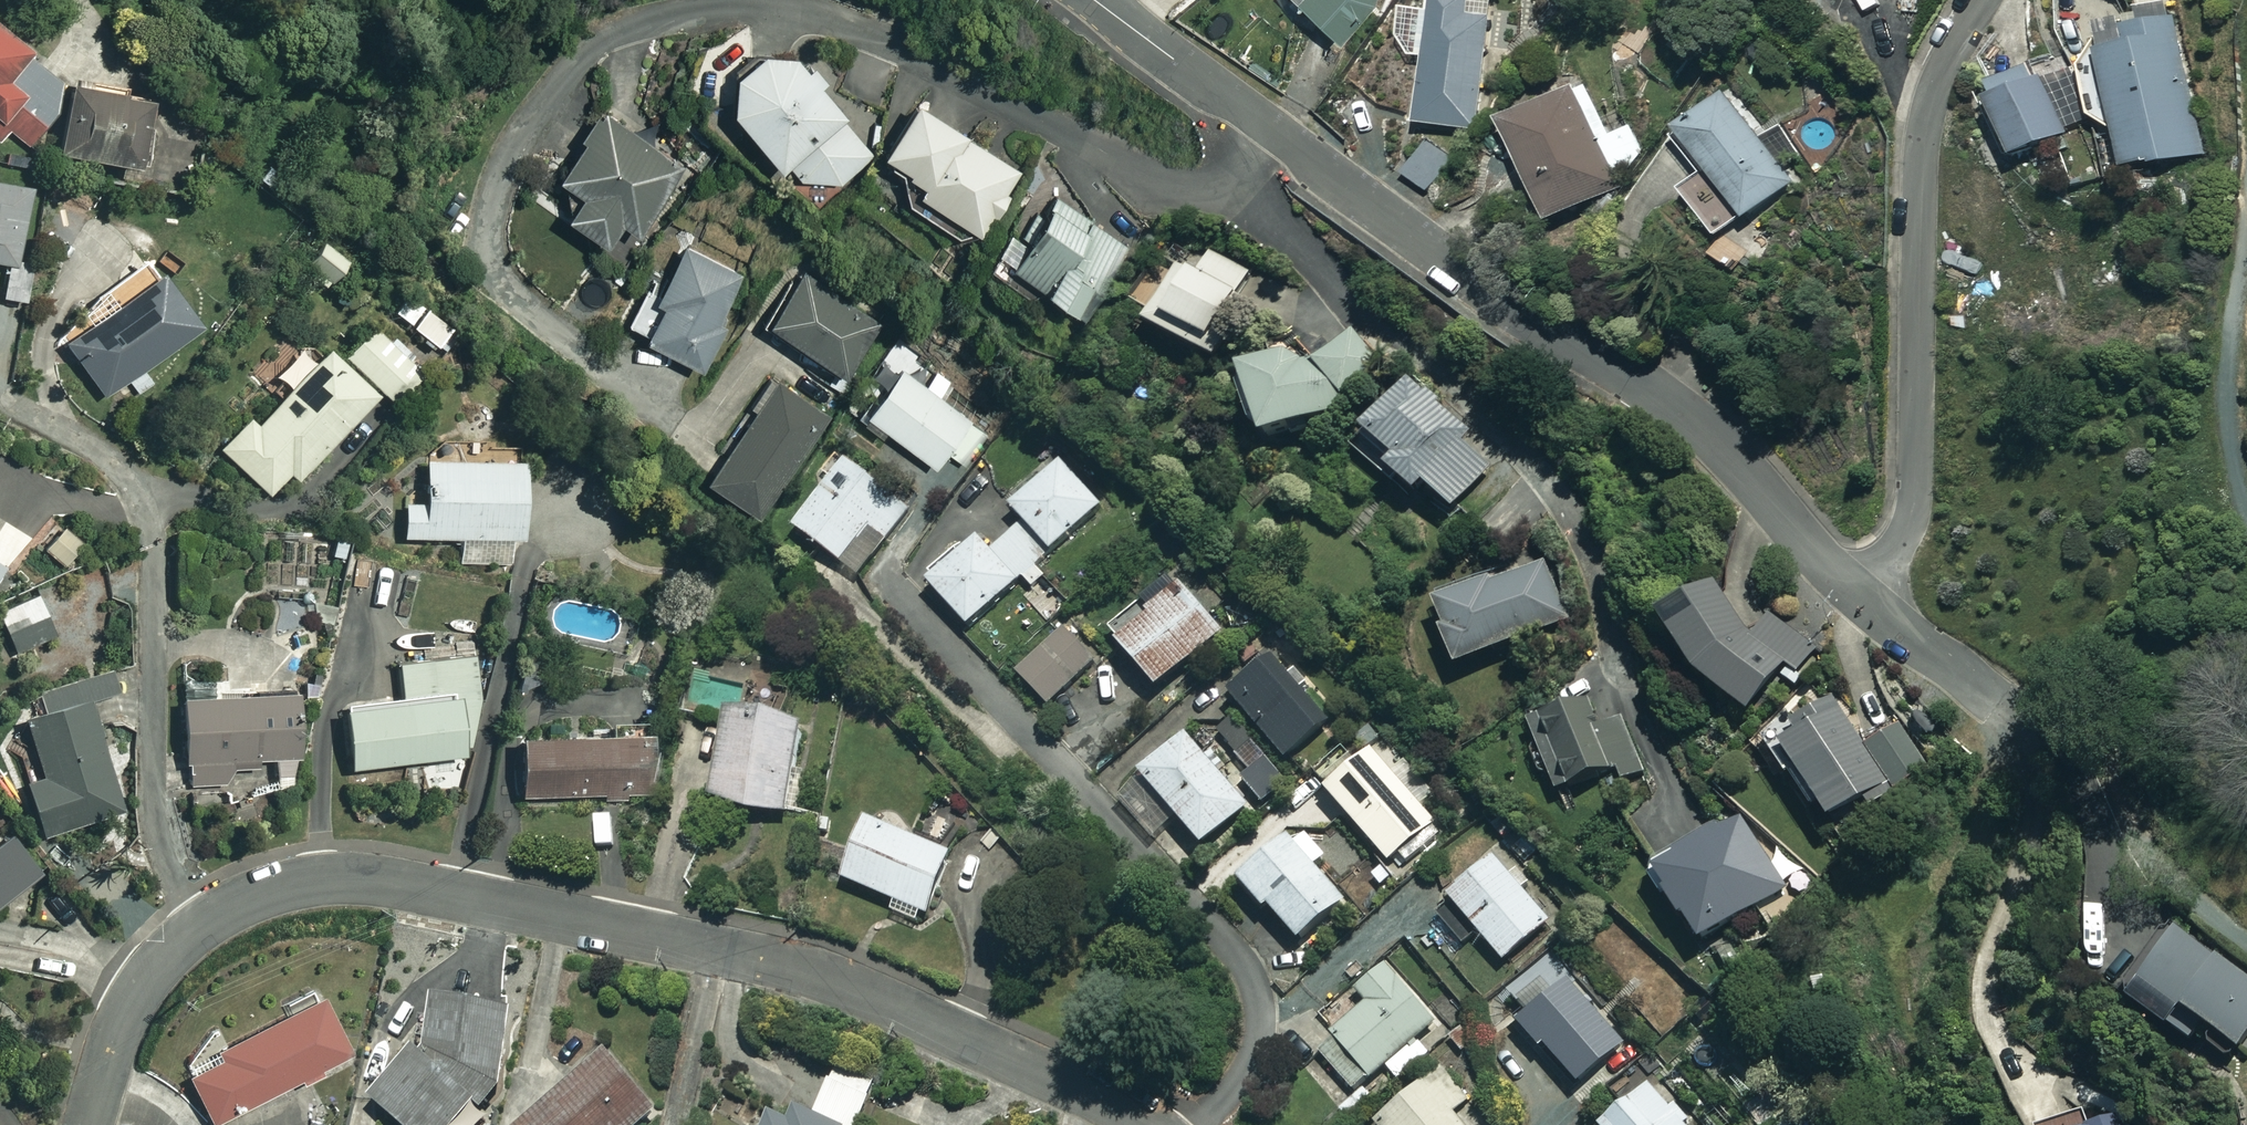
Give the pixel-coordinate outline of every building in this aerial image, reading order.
[(1332,45),(1373,5),(1376,0),(1288,0),(1332,45)] [(1486,0),(1428,0),(1411,122),(1472,131),(1484,46),(1513,50),(1519,5),(1486,0)] [(2076,68),(2084,119),(2111,130),(2117,169),(2201,155),(2179,21),(2091,36),(2096,65),(2076,68)] [(60,78),(0,24),(0,140),(9,130),(25,144),(52,112),(60,78)] [(791,47),(761,41),(731,66),(727,99),(776,156),(780,152),(799,175),(834,179),(869,150),(835,110),(840,105),(791,47)] [(2083,125),(2055,57),(1979,89),(2007,157),(2083,125)] [(149,90),(67,75),(54,149),(136,164),(149,90)] [(1610,135),(1585,82),(1496,125),(1543,223),(1620,186),(1614,173),(1638,161),(1622,129),(1610,135)] [(1792,182),(1722,91),(1668,133),(1698,172),(1676,189),(1716,241),(1792,182)] [(910,163),(902,175),(904,197),(957,234),(978,230),(1019,169),(962,130),(964,127),(912,92),(878,141),(910,163)] [(679,166),(602,107),(556,167),(577,183),(562,203),(601,233),(618,211),(634,223),(679,166)] [(0,178),(0,259),(12,260),(22,181),(0,178)] [(1121,240),(1047,185),(1003,245),(1076,300),(1121,240)] [(741,271),(680,239),(653,291),(660,295),(642,329),(696,358),(741,271)] [(1235,296),(1248,273),(1209,251),(1198,272),(1179,261),(1173,272),(1155,262),(1133,302),(1146,309),(1141,318),(1213,357),(1244,301),(1235,296)] [(29,266),(6,261),(0,295),(24,299),(29,266)] [(149,267),(145,271),(138,263),(103,292),(99,288),(76,307),(86,319),(60,341),(102,393),(192,318),(149,267)] [(876,319),(803,267),(769,315),(842,367),(876,319)] [(1981,276),(1958,269),(1949,297),(1973,304),(1981,276)] [(374,390),(390,404),(423,368),(371,321),(338,357),(374,390)] [(1370,384),(1356,339),(1298,356),(1296,349),(1237,366),(1257,434),(1351,407),(1347,391),(1370,384)] [(374,390),(338,357),(324,344),(254,421),(246,414),(216,447),(267,493),(288,471),(295,478),(373,391),(374,390)] [(986,430),(899,364),(864,410),(933,462),(944,447),(962,461),(986,430)] [(826,411),(776,376),(706,475),(756,510),(826,411)] [(1467,434),(1408,377),(1360,427),(1389,455),(1382,463),(1412,492),(1422,481),(1451,508),(1489,469),(1460,441),(1467,434)] [(910,508),(847,457),(793,524),(839,560),(868,524),(886,539),(910,508)] [(519,459),(421,459),(421,501),(401,501),(401,536),(459,536),(459,563),(520,563),(519,459)] [(1101,505),(1060,460),(1010,505),(1051,550),(1101,505)] [(80,541),(62,523),(41,544),(60,562),(80,541)] [(966,624),(1017,580),(1027,592),(1045,576),(1035,565),(1044,556),(1019,527),(992,550),(978,534),(927,578),(966,624)] [(1434,597),(1442,624),(1438,626),(1449,662),(1567,624),(1546,561),(1434,597)] [(1792,689),(1820,655),(1749,596),(1735,614),(1707,572),(1652,609),(1690,667),(1745,713),(1776,676),(1792,689)] [(1220,632),(1179,581),(1142,612),(1135,604),(1107,627),(1155,686),(1220,632)] [(34,591),(0,608),(0,621),(14,648),(53,629),(34,591)] [(1094,661),(1063,626),(1015,669),(1046,704),(1094,661)] [(480,747),(467,651),(395,661),(400,696),(338,705),(347,765),(480,747)] [(1329,718),(1271,651),(1227,690),(1284,756),(1329,718)] [(1642,771),(1602,668),(1549,688),(1553,699),(1524,710),(1554,791),(1616,767),(1621,779),(1642,771)] [(113,693),(110,670),(82,673),(85,696),(113,693)] [(288,685),(177,692),(183,785),(226,783),(225,767),(271,764),(272,775),(294,773),(288,685)] [(120,806),(82,686),(18,706),(39,774),(22,779),(38,831),(120,806)] [(1863,746),(1833,697),(1767,737),(1805,799),(1812,795),(1826,817),(1885,781),(1891,791),(1927,769),(1900,724),(1863,746)] [(805,722),(727,707),(710,798),(787,813),(805,722)] [(644,727),(514,730),(515,792),(646,789),(644,727)] [(1234,792),(1184,733),(1139,771),(1201,844),(1255,798),(1243,784),(1234,792)] [(1435,823),(1370,747),(1324,786),(1389,862),(1435,823)] [(613,813),(594,815),(597,846),(616,844),(613,813)] [(1651,865),(1696,941),(1756,906),(1769,930),(1798,913),(1740,813),(1651,865)] [(951,851),(864,817),(840,876),(898,900),(894,910),(923,921),(951,851)] [(1324,855),(1297,823),(1236,875),(1263,907),(1268,903),(1298,938),(1343,900),(1312,864),(1324,855)] [(11,831),(0,839),(0,896),(38,869),(11,831)] [(1548,921),(1523,892),(1531,885),(1518,869),(1510,876),(1493,855),(1447,893),(1502,959),(1548,921)] [(2202,1023),(2210,1028),(2201,1040),(2230,1061),(2246,1037),(2246,979),(2171,926),(2123,993),(2190,1040),(2202,1023)] [(1438,1025),(1385,963),(1355,988),(1366,1000),(1315,1045),(1353,1089),(1383,1063),(1397,1079),(1423,1057),(1414,1046),(1438,1025)] [(1623,1043),(1567,976),(1516,1019),(1539,1047),(1544,1043),(1577,1082),(1623,1043)] [(437,991),(426,1027),(369,1095),(405,1124),(450,1124),(472,1099),(479,1105),(488,1094),(512,1014),(437,991)] [(319,1073),(316,1066),(348,1049),(318,992),(214,1048),(218,1055),(183,1074),(210,1124),(296,1077),(300,1083),(319,1073)] [(604,1051),(517,1124),(636,1124),(654,1110),(604,1051)] [(1438,1067),(1374,1118),(1379,1124),(1465,1124),(1454,1111),(1466,1101),(1438,1067)] [(829,1075),(812,1115),(775,1099),(764,1124),(856,1124),(870,1092),(829,1075)] [(1591,1124),(1690,1124),(1655,1078),(1591,1124)]
